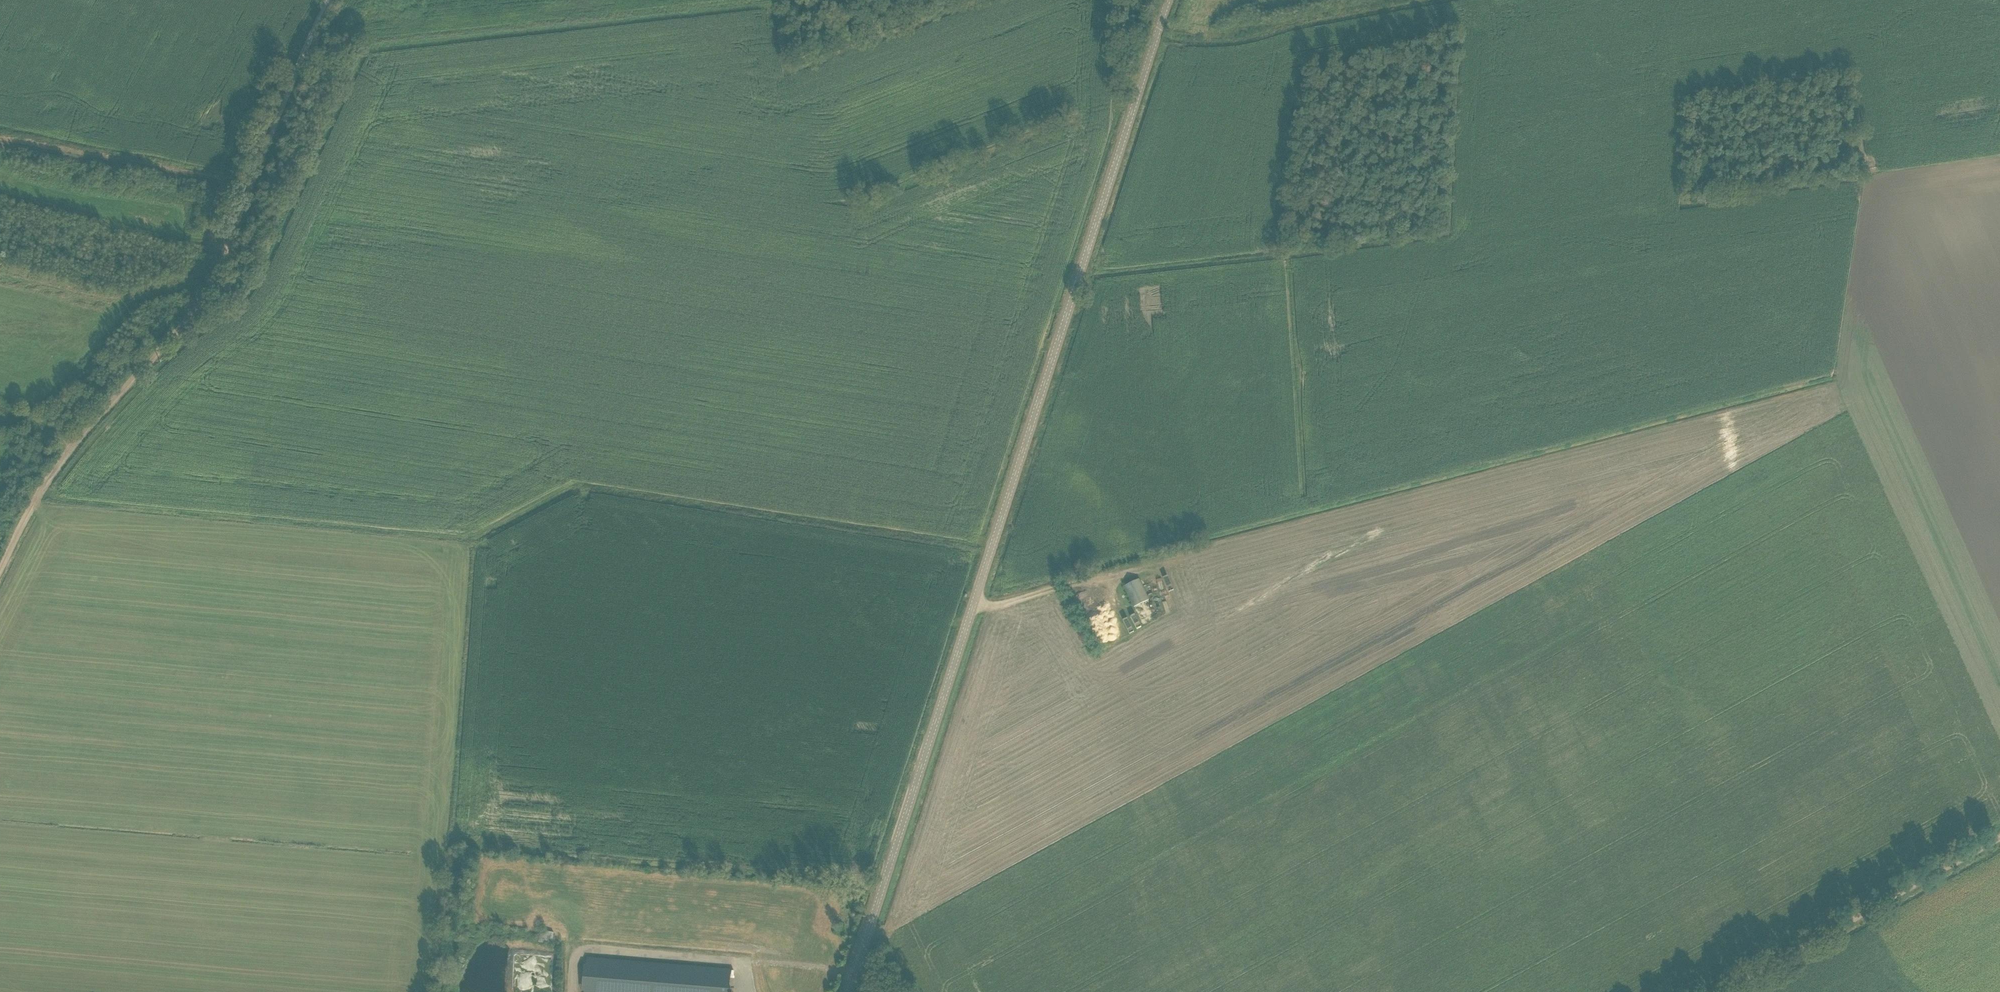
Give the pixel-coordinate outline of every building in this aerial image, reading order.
[(1133,607),(1149,600),(1138,579),(1123,586),(1133,607)] [(1117,617),(1126,613),(1120,600),(1111,604),(1117,617)] [(731,967),(587,957),(584,991),(729,991),(731,967)]
